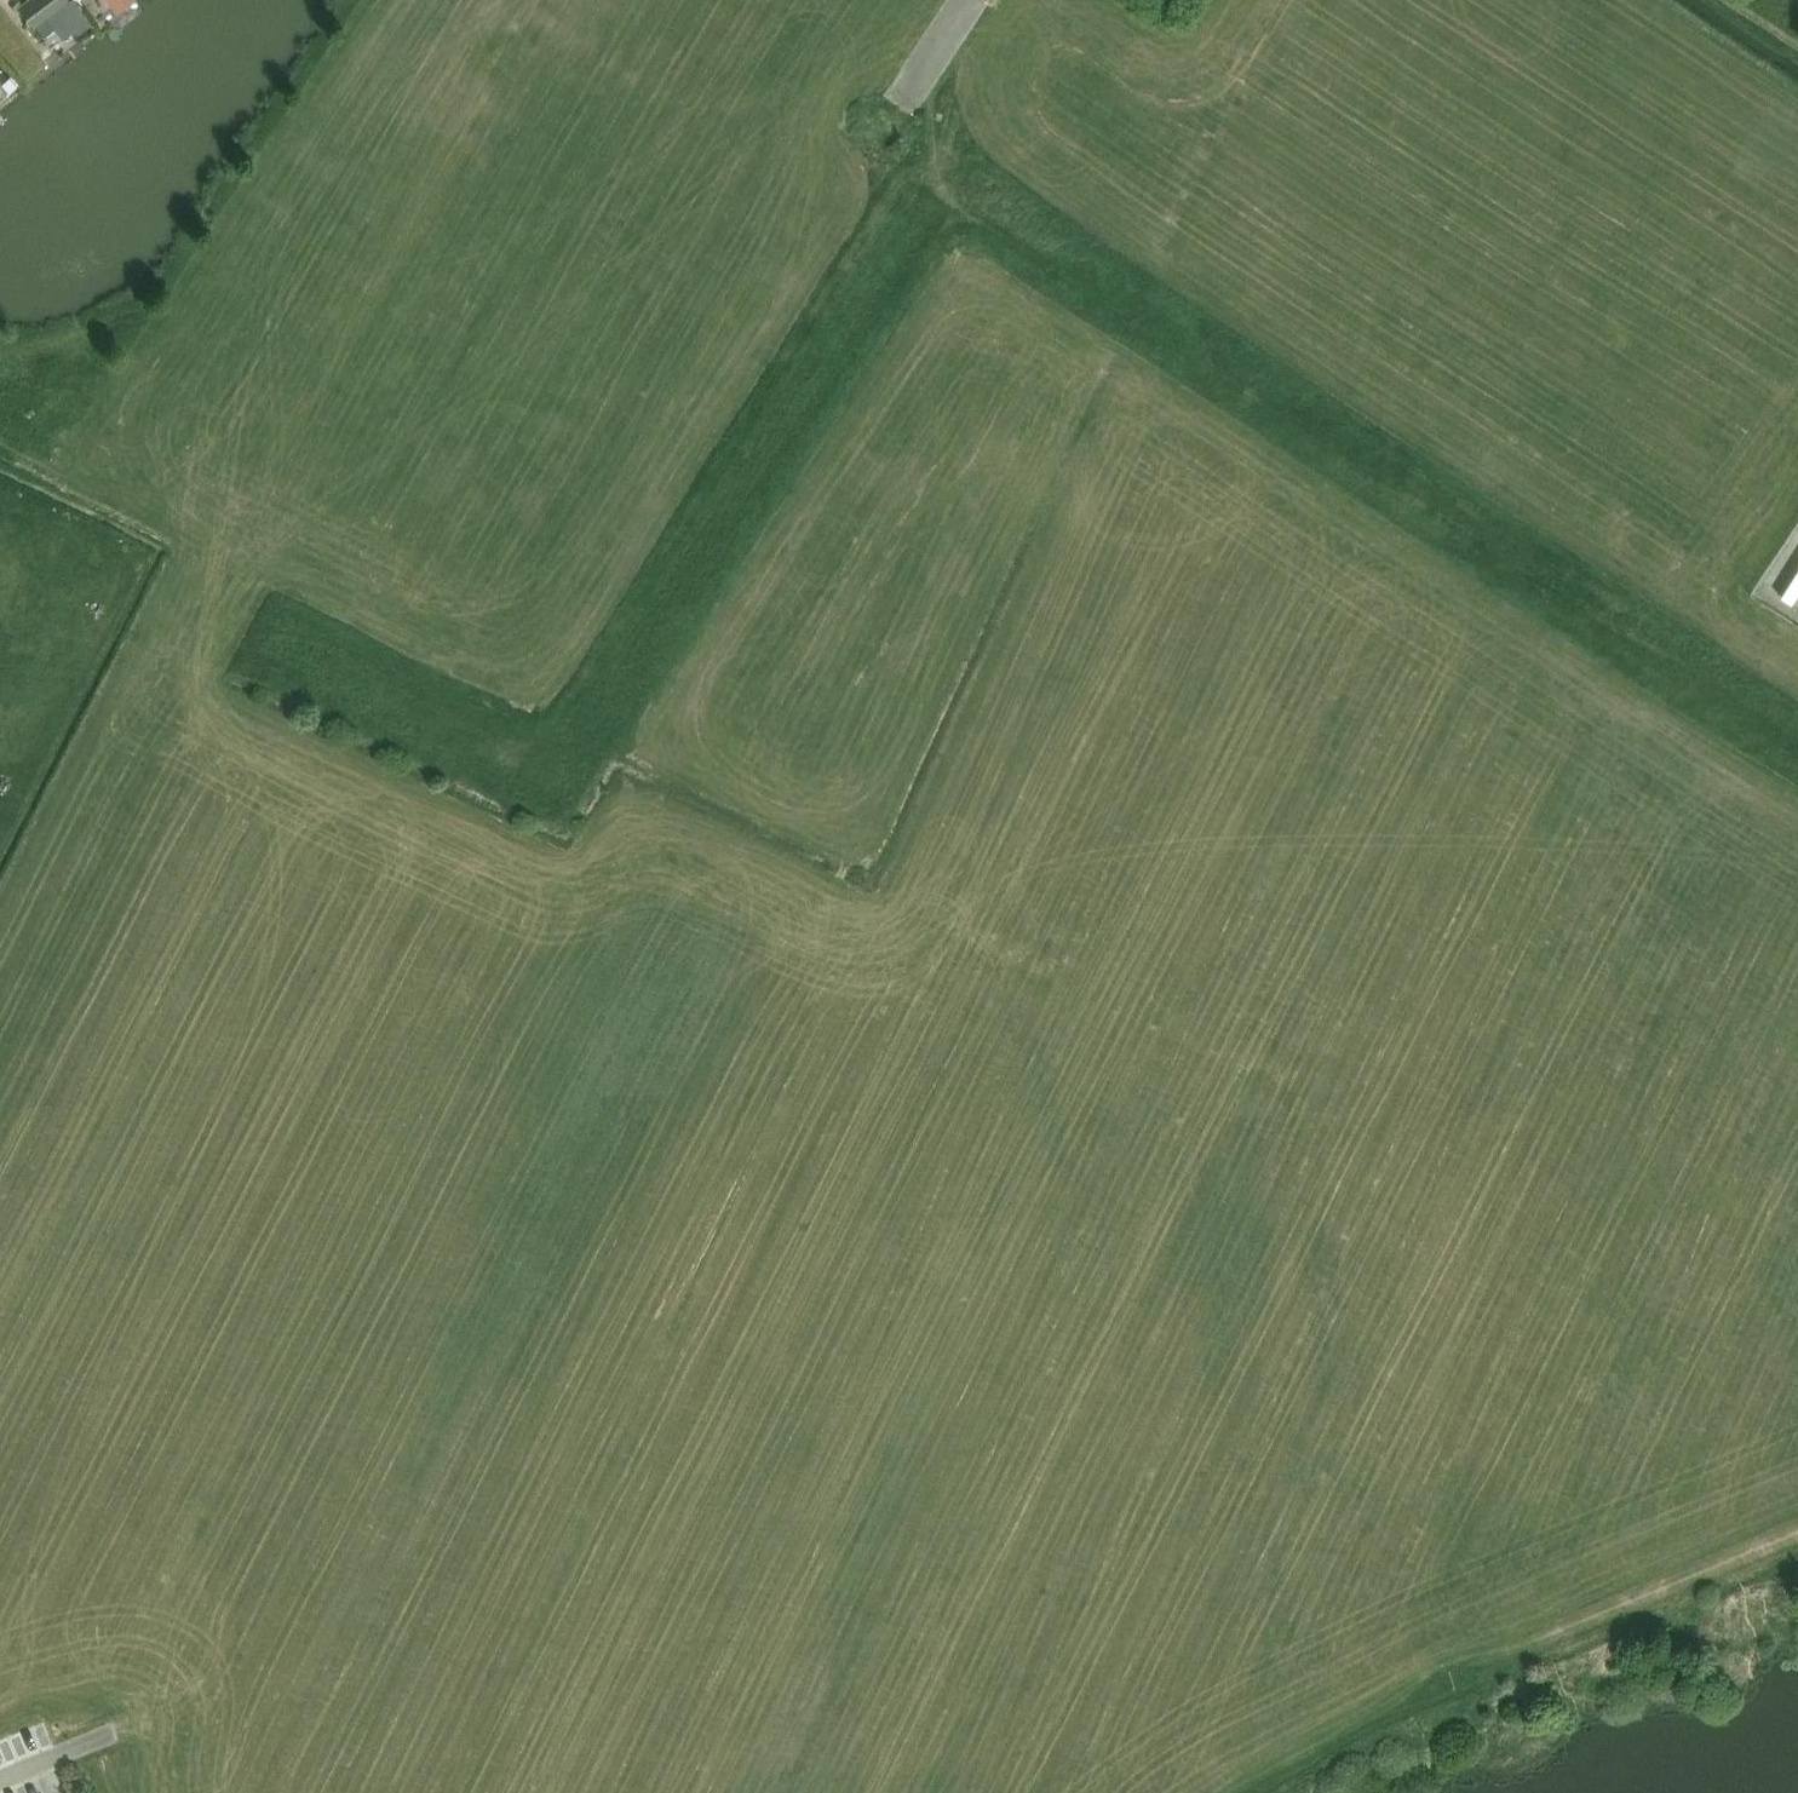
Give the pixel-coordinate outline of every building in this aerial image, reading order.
[(17,7),(33,29),(46,18),(68,2),(67,0),(26,0),(17,7)] [(93,24),(75,0),(71,0),(68,2),(46,18),(63,40),(74,32),(77,37),(93,24)] [(0,71),(0,85),(2,83),(9,76),(2,69),(0,71)] [(9,76),(2,83),(9,91),(17,84),(10,75),(9,76)]
